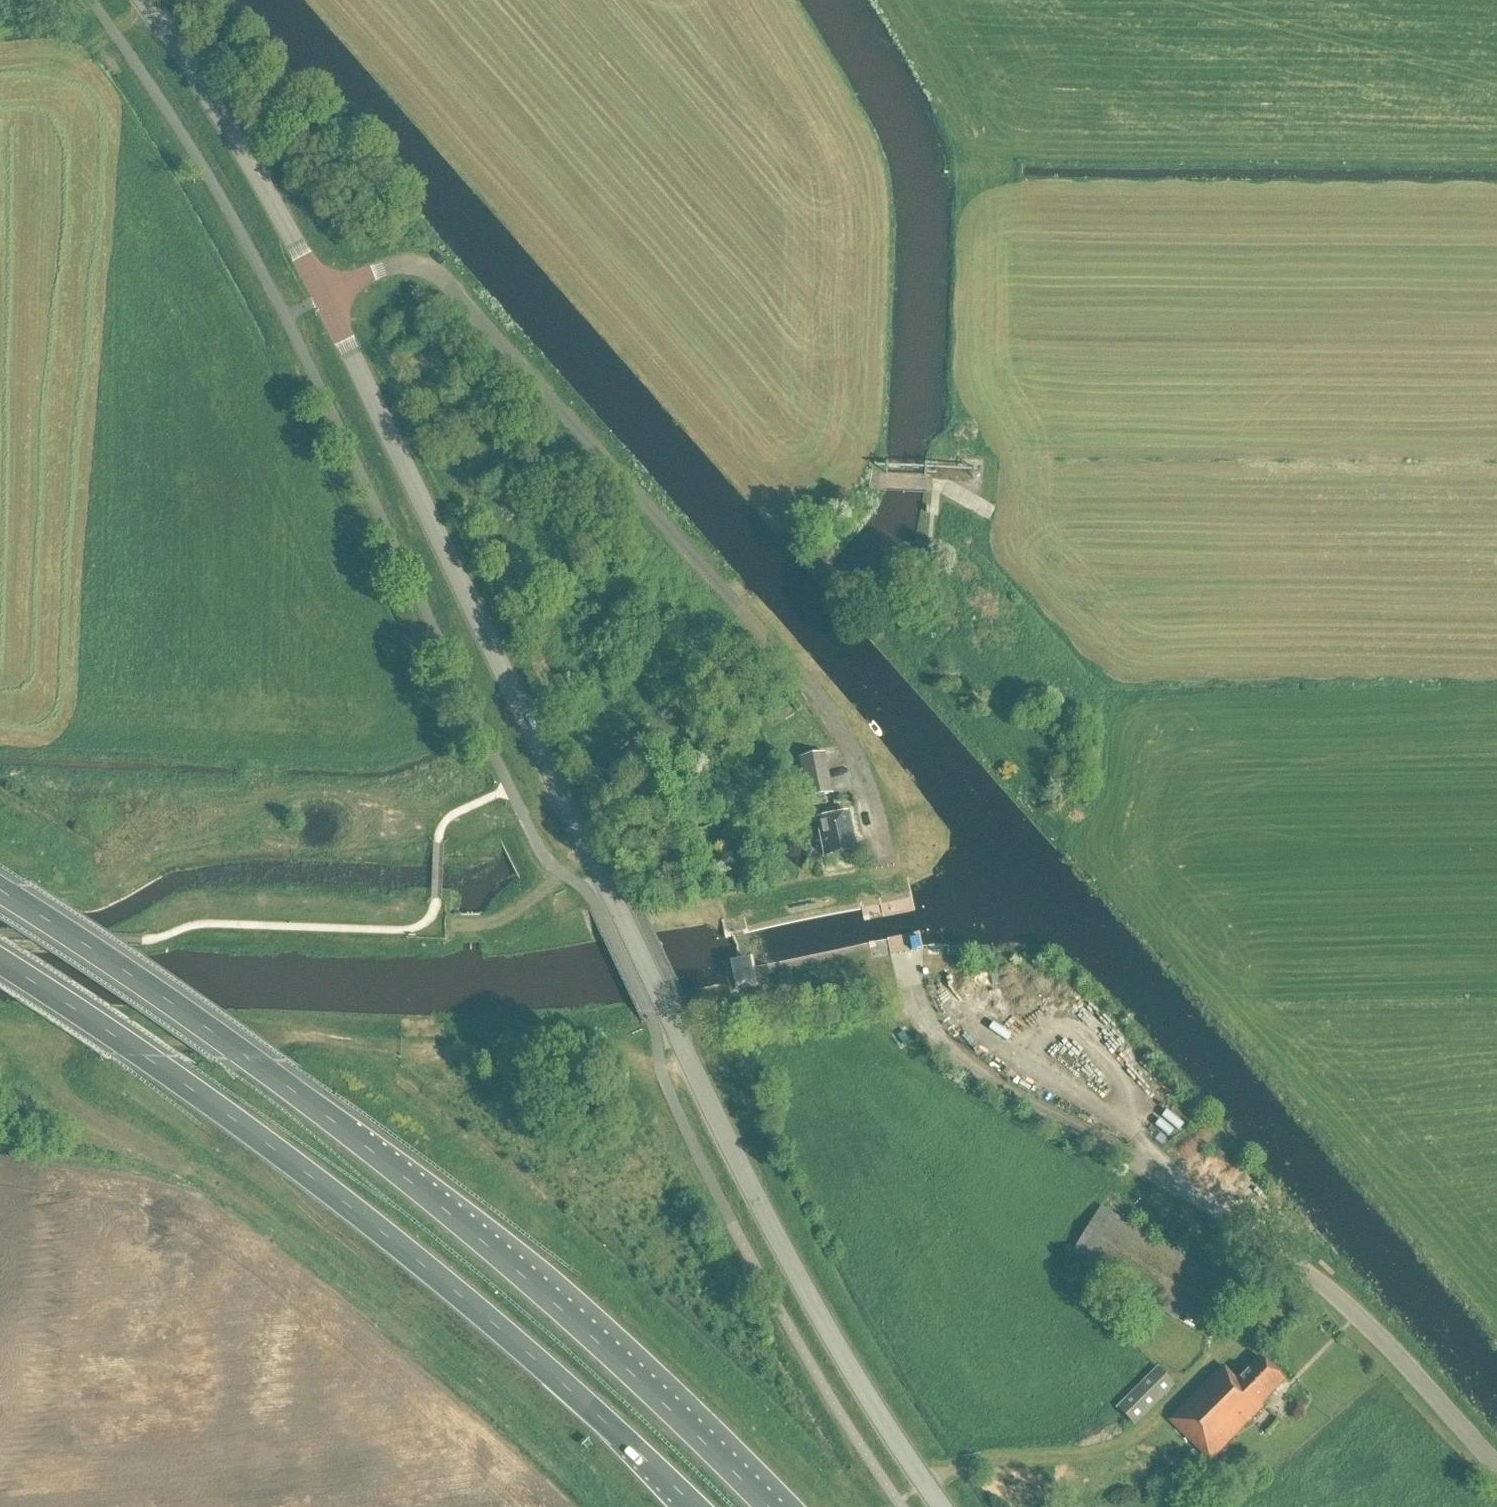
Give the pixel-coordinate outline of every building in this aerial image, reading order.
[(826,755),(800,760),(808,800),(834,795),(826,755)] [(856,853),(849,814),(839,816),(838,810),(827,812),(828,818),(817,821),(825,860),(856,853)] [(730,963),(735,987),(755,983),(750,959),(730,963)] [(1100,1209),(1071,1256),(1194,1331),(1223,1284),(1100,1209)] [(1264,1408),(1261,1405),(1284,1383),(1259,1358),(1236,1381),(1222,1368),(1169,1421),(1209,1462),(1264,1408)] [(1119,1411),(1135,1426),(1175,1386),(1159,1371),(1119,1411)]
